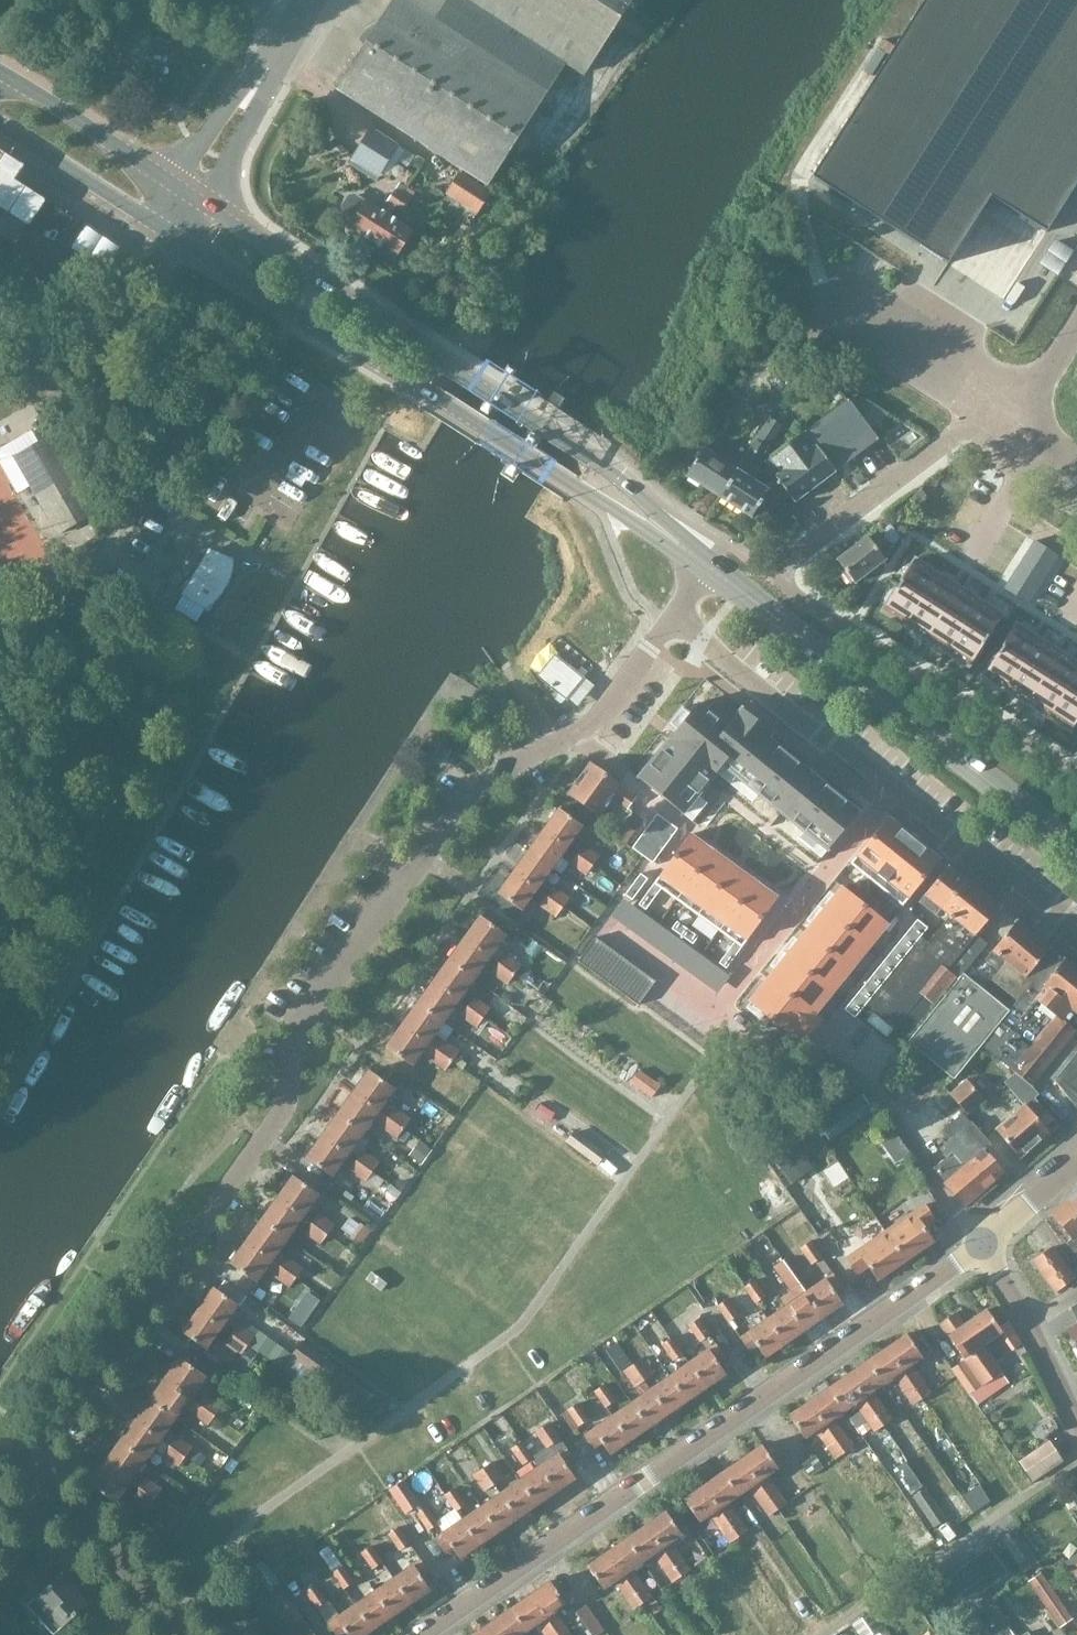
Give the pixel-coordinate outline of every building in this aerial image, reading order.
[(336,90),(486,186),(553,82),(426,0),(394,0),(336,90)] [(553,82),(557,76),(565,63),(580,72),(582,74),(629,0),(426,0),(553,82)] [(811,177),(947,263),(990,197),(1045,232),(1076,182),(1076,0),(924,0),(811,177)] [(352,158),(380,176),(397,148),(369,130),(352,158)] [(0,159),(0,218),(27,235),(44,209),(14,189),(23,174),(0,159)] [(459,171),(445,194),(477,214),(491,192),(459,171)] [(398,183),(394,190),(402,195),(406,188),(398,183)] [(347,227),(371,243),(402,195),(394,190),(386,202),(388,204),(383,213),(364,201),(363,203),(353,197),(349,198),(343,207),(344,211),(353,217),(347,227)] [(402,195),(371,243),(396,258),(412,231),(400,224),(407,213),(403,210),(410,200),(402,195)] [(16,245),(14,248),(22,253),(64,280),(66,278),(76,262),(65,254),(83,227),(42,200),(28,221),(23,228),(26,230),(16,245)] [(986,245),(964,274),(989,294),(1012,266),(986,245)] [(551,392),(546,400),(549,402),(550,403),(557,407),(562,399),(551,392)] [(764,488),(767,509),(788,493),(793,500),(832,471),(876,437),(846,396),(762,459),(777,479),(764,488)] [(736,471),(720,497),(749,516),(757,503),(767,509),(764,488),(752,481),(761,467),(757,464),(782,424),(769,416),(742,458),(743,459),(736,470),(736,471)] [(16,457),(58,534),(94,514),(50,435),(48,436),(49,437),(16,457)] [(685,475),(720,497),(736,471),(736,470),(702,449),(685,475)] [(920,489),(911,498),(917,504),(926,495),(920,489)] [(215,523),(228,504),(213,494),(200,513),(215,523)] [(851,581),(853,583),(884,559),(867,537),(836,560),(844,571),(843,573),(850,582),(851,581)] [(1034,541),(1029,549),(1041,556),(1046,548),(1034,541)] [(1046,548),(1041,556),(1052,564),(1058,556),(1046,548)] [(1029,549),(1024,556),(1036,564),(1041,556),(1029,549)] [(183,594),(174,608),(197,622),(205,608),(206,607),(213,603),(218,597),(223,590),(227,583),(230,575),(232,567),(232,559),(232,558),(231,558),(231,559),(209,550),(183,594)] [(1024,556),(1019,564),(1031,572),(1036,564),(1024,556)] [(1041,556),(1036,564),(1048,572),(1052,564),(1041,556)] [(883,586),(896,565),(885,558),(872,579),(883,586)] [(936,574),(914,560),(898,585),(920,599),(936,574)] [(1019,564),(1014,572),(1026,579),(1031,572),(1019,564)] [(1036,564),(1031,572),(1043,579),(1048,572),(1036,564)] [(1014,572),(1009,580),(1021,587),(1026,579),(1014,572)] [(1031,572),(1026,579),(1038,587),(1043,579),(1031,572)] [(936,574),(920,599),(941,612),(957,588),(936,574)] [(1026,579),(1021,587),(1033,595),(1038,587),(1026,579)] [(1009,580),(1004,588),(1016,595),(1021,587),(1009,580)] [(904,623),(920,599),(898,585),(882,609),(904,623)] [(1021,587),(1016,595),(1028,603),(1033,595),(1021,587)] [(979,602),(957,588),(941,612),(963,626),(979,602)] [(941,612),(920,599),(904,623),(926,637),(941,612)] [(963,626),(985,640),(1001,616),(979,602),(963,626)] [(947,651),(963,626),(941,612),(926,637),(947,651)] [(1000,650),(1022,664),(1037,639),(1016,625),(1000,650)] [(969,665),(985,640),(963,626),(947,651),(969,665)] [(1037,639),(1022,664),(1043,677),(1059,652),(1037,639)] [(1006,688),(1022,664),(1000,650),(984,674),(1006,688)] [(1076,671),(1076,664),(1059,652),(1043,677),(1064,691),(1076,671)] [(567,701),(585,678),(577,672),(579,669),(569,661),(568,662),(565,660),(564,661),(558,656),(540,679),(567,701)] [(1043,677),(1022,664),(1006,688),(1027,702),(1043,677)] [(1064,691),(1076,699),(1076,671),(1064,691)] [(1064,691),(1043,677),(1027,702),(1049,716),(1064,691)] [(1049,716),(1071,730),(1076,720),(1076,699),(1064,691),(1049,716)] [(675,731),(638,777),(692,821),(698,814),(689,806),(697,796),(716,773),(722,765),(735,776),(767,737),(768,738),(772,733),(741,708),(726,726),(698,703),(689,714),(681,707),(667,724),(675,731)] [(767,737),(735,776),(758,794),(803,831),(818,843),(812,850),(821,858),(858,811),(768,738),(767,737)] [(636,797),(621,786),(591,764),(570,794),(582,803),(576,811),(588,819),(593,811),(599,815),(611,798),(630,811),(634,806),(632,804),(636,797)] [(544,830),(569,848),(584,826),(559,809),(544,830)] [(616,837),(626,844),(642,820),(633,813),(616,837)] [(656,814),(651,821),(662,828),(667,821),(656,814)] [(887,817),(850,863),(902,906),(940,859),(887,817)] [(651,821),(646,827),(657,835),(662,828),(651,821)] [(667,821),(662,828),(672,836),(677,829),(667,821)] [(646,827),(642,834),(652,842),(657,835),(646,827)] [(662,828),(657,835),(667,843),(672,836),(662,828)] [(529,851),(553,869),(569,848),(544,830),(529,851)] [(642,834),(637,841),(647,848),(652,842),(642,834)] [(689,834),(653,883),(654,883),(661,889),(734,942),(741,947),(777,898),(689,834)] [(657,835),(652,842),(663,849),(667,843),(657,835)] [(637,841),(632,848),(642,855),(647,848),(637,841)] [(652,842),(647,848),(658,856),(663,849),(652,842)] [(577,854),(589,863),(596,854),(583,845),(577,854)] [(647,848),(642,855),(652,863),(658,856),(647,848)] [(513,873),(538,890),(553,869),(529,851),(513,873)] [(583,871),(589,863),(577,854),(571,863),(583,871)] [(947,866),(924,895),(941,909),(942,910),(966,880),(965,879),(947,866)] [(538,890),(513,873),(498,893),(523,911),(538,890)] [(640,873),(632,884),(640,889),(647,879),(640,873)] [(869,1006),(910,1038),(962,974),(965,969),(986,944),(976,936),(999,907),(966,880),(942,910),(941,909),(938,913),(947,921),(929,944),(922,938),(916,945),(917,946),(869,1006)] [(654,883),(646,894),(653,899),(661,889),(654,883)] [(632,884),(625,895),(632,900),(640,889),(632,884)] [(774,969),(748,1001),(750,1003),(765,1014),(795,1039),(798,1035),(805,1041),(821,1021),(814,1016),(888,924),(842,886),(834,896),(811,924),(797,941),(774,969)] [(546,897),(558,905),(565,896),(553,888),(546,897)] [(646,894),(638,905),(645,910),(653,899),(646,894)] [(558,905),(546,897),(540,906),(552,914),(558,905)] [(482,916),(466,938),(491,956),(507,934),(482,916)] [(917,919),(912,926),(922,934),(927,928),(917,919)] [(677,921),(671,929),(682,936),(687,929),(677,921)] [(1017,1000),(1056,952),(1017,921),(986,960),(1000,972),(993,981),(1017,1000)] [(912,926),(907,932),(917,941),(922,934),(912,926)] [(687,929),(682,936),(692,944),(698,937),(687,929)] [(907,932),(901,939),(912,947),(917,941),(907,932)] [(595,937),(578,961),(590,970),(607,946),(595,937)] [(466,938),(450,960),(475,978),(483,967),(492,974),(507,985),(508,983),(515,973),(512,971),(500,962),(491,956),(466,938)] [(901,939),(896,945),(906,953),(912,947),(901,939)] [(734,942),(726,952),(734,958),(741,947),(734,942)] [(896,945),(891,951),(901,960),(906,953),(896,945)] [(607,946),(590,970),(602,979),(619,955),(607,946)] [(891,951),(886,958),(896,966),(901,960),(891,951)] [(726,952),(719,963),(726,968),(734,958),(726,952)] [(1058,953),(1056,952),(1017,1000),(1008,1011),(982,1044),(1016,1071),(1032,1084),(1040,1074),(1042,1075),(1076,1034),(1075,1032),(1076,1030),(1067,1022),(1075,1011),(1076,1012),(1076,1011),(1076,968),(1058,953)] [(505,955),(500,962),(512,971),(515,973),(522,965),(506,953),(505,955)] [(619,955),(602,979),(614,987),(631,963),(619,955)] [(886,958),(880,964),(891,973),(896,966),(886,958)] [(450,960),(435,982),(459,1000),(475,978),(450,960)] [(631,963),(614,987),(626,996),(643,972),(631,963)] [(880,964),(875,971),(885,979),(891,973),(880,964)] [(875,971),(870,977),(880,985),(885,979),(875,971)] [(643,972),(626,996),(638,1005),(655,981),(643,972)] [(1008,1011),(962,974),(907,1042),(953,1079),(982,1044),(1008,1011)] [(870,977),(865,983),(875,992),(880,985),(870,977)] [(435,982),(419,1004),(444,1022),(459,1000),(435,982)] [(865,983),(860,990),(870,998),(875,992),(865,983)] [(860,990),(854,996),(865,1005),(870,998),(860,990)] [(854,996),(849,1003),(859,1011),(865,1005),(854,996)] [(474,998),(468,1006),(481,1015),(483,1017),(490,1008),(475,998),(474,998)] [(849,1003),(844,1009),(854,1017),(859,1011),(849,1003)] [(419,1004),(403,1026),(449,1059),(453,1061),(456,1056),(459,1051),(435,1034),(444,1022),(419,1004)] [(462,1015),(461,1016),(477,1027),(483,1017),(481,1015),(468,1006),(462,1015)] [(867,1020),(887,1037),(893,1029),(873,1013),(867,1020)] [(403,1026),(387,1048),(412,1066),(420,1054),(429,1061),(445,1072),(453,1061),(449,1059),(403,1026)] [(1042,1075),(1054,1080),(1076,1109),(1076,1034),(1042,1075)] [(661,1085),(638,1070),(629,1083),(652,1098),(661,1085)] [(370,1071),(355,1093),(380,1111),(395,1089),(370,1071)] [(1032,1084),(1016,1071),(1003,1082),(1025,1107),(997,1130),(1020,1157),(1048,1133),(1050,1135),(1060,1126),(1048,1111),(1046,1112),(1034,1098),(1038,1094),(1031,1086),(1032,1084)] [(953,1095),(969,1114),(985,1101),(968,1082),(953,1095)] [(355,1093),(339,1115),(364,1133),(372,1122),(381,1128),(396,1139),(404,1128),(400,1126),(389,1118),(380,1111),(355,1093)] [(842,1111),(820,1126),(830,1140),(851,1125),(873,1110),(863,1096),(842,1111)] [(394,1109),(389,1118),(400,1126),(404,1128),(410,1119),(395,1109),(394,1109)] [(992,1145),(963,1110),(939,1131),(947,1140),(939,1146),(949,1158),(936,1169),(949,1184),(947,1186),(965,1207),(1005,1173),(986,1150),(992,1145)] [(339,1115),(323,1137),(348,1155),(364,1133),(339,1115)] [(606,1153),(574,1129),(565,1141),(597,1165),(606,1153)] [(323,1137),(307,1159),(332,1177),(341,1165),(350,1171),(365,1182),(371,1174),(372,1173),(369,1170),(357,1162),(348,1155),(323,1137)] [(790,1188),(812,1172),(792,1146),(771,1162),(790,1188)] [(363,1153),(357,1162),(369,1170),(372,1173),(379,1163),(364,1152),(363,1153)] [(295,1176),(279,1198),(303,1216),(304,1216),(319,1194),(295,1176)] [(399,1181),(395,1187),(401,1191),(408,1181),(406,1180),(399,1181)] [(1075,1193),(1051,1212),(1073,1238),(1068,1242),(1076,1253),(1076,1196),(1075,1193)] [(264,1219),(263,1220),(288,1238),(304,1216),(303,1216),(279,1198),(264,1219)] [(887,1232),(906,1260),(934,1241),(924,1227),(935,1219),(926,1206),(887,1232)] [(319,1215),(313,1223),(324,1231),(328,1234),(334,1225),(320,1214),(319,1215)] [(349,1215),(340,1229),(361,1243),(370,1230),(349,1215)] [(263,1220),(247,1242),(293,1275),(296,1277),(304,1267),(289,1257),(280,1250),(288,1238),(263,1220)] [(313,1223),(306,1233),(321,1244),(328,1234),(324,1231),(313,1223)] [(906,1260),(887,1232),(848,1259),(858,1273),(869,1265),(878,1279),(906,1260)] [(788,1243),(793,1259),(807,1255),(802,1239),(788,1243)] [(247,1242),(232,1264),(257,1282),(265,1271),(274,1277),(289,1288),(296,1277),(293,1275),(247,1242)] [(1035,1260),(1057,1291),(1073,1279),(1051,1248),(1035,1260)] [(767,1290),(784,1283),(774,1256),(756,1263),(767,1290)] [(834,1282),(844,1275),(834,1261),(824,1269),(834,1282)] [(744,1303),(756,1296),(744,1276),(732,1283),(744,1303)] [(743,1354),(829,1307),(814,1278),(727,1325),(743,1354)] [(215,1288),(199,1310),(244,1343),(250,1347),(256,1351),(257,1352),(265,1357),(274,1345),(256,1331),(254,1335),(251,1333),(250,1335),(238,1326),(239,1325),(230,1319),(240,1306),(215,1288)] [(729,1313),(743,1303),(733,1290),(719,1300),(729,1313)] [(309,1292),(289,1318),(301,1327),(321,1301),(309,1292)] [(706,1300),(712,1318),(725,1313),(719,1295),(706,1300)] [(199,1310),(183,1332),(208,1350),(217,1337),(238,1352),(241,1348),(244,1343),(199,1310)] [(956,1313),(941,1324),(982,1383),(1000,1370),(983,1346),(1002,1332),(987,1310),(965,1326),(956,1313)] [(674,1323),(690,1348),(567,1427),(587,1457),(714,1376),(703,1360),(712,1354),(687,1315),(674,1323)] [(1067,1330),(1073,1341),(1072,1341),(1073,1345),(1075,1344),(1076,1349),(1076,1325),(1067,1330)] [(648,1341),(659,1358),(670,1351),(659,1334),(648,1341)] [(888,1349),(923,1400),(932,1394),(912,1364),(922,1357),(907,1335),(888,1349)] [(241,1348),(238,1352),(251,1361),(257,1352),(256,1351),(250,1347),(244,1343),(241,1348)] [(289,1355),(274,1345),(265,1357),(280,1368),(289,1355)] [(923,1400),(888,1349),(868,1363),(883,1384),(894,1377),(914,1406),(923,1400)] [(630,1354),(610,1367),(622,1385),(642,1372),(630,1354)] [(182,1358),(166,1380),(191,1398),(207,1376),(182,1358)] [(979,1384),(963,1360),(950,1369),(967,1393),(979,1384)] [(850,1376),(884,1427),(893,1421),(872,1392),(883,1384),(868,1363),(850,1376)] [(884,1427),(850,1376),(830,1389),(845,1411),(856,1404),(876,1433),(884,1427)] [(166,1380),(151,1401),(176,1419),(184,1408),(194,1414),(208,1424),(209,1422),(215,1415),(200,1405),(191,1398),(166,1380)] [(830,1389),(811,1403),(845,1454),(855,1448),(834,1419),(845,1411),(830,1389)] [(207,1396),(200,1405),(215,1415),(221,1406),(207,1396)] [(567,1399),(553,1405),(563,1427),(576,1421),(567,1399)] [(151,1401),(136,1422),(185,1457),(191,1448),(176,1438),(178,1436),(168,1430),(176,1419),(151,1401)] [(845,1454),(811,1403),(791,1416),(806,1438),(816,1431),(836,1460),(845,1454)] [(514,1469),(419,1531),(438,1559),(571,1472),(550,1439),(549,1439),(536,1418),(516,1431),(516,1432),(498,1444),(514,1469)] [(136,1422),(121,1443),(147,1460),(154,1450),(163,1456),(178,1467),(179,1465),(185,1457),(136,1422)] [(1048,1442),(1020,1461),(1032,1479),(1061,1460),(1048,1442)] [(121,1443),(106,1464),(132,1481),(141,1488),(152,1496),(155,1498),(162,1489),(158,1487),(147,1479),(146,1480),(137,1473),(147,1460),(121,1443)] [(743,1460),(778,1512),(784,1519),(793,1512),(787,1504),(786,1505),(767,1477),(778,1469),(762,1447),(743,1460)] [(195,1450),(189,1458),(199,1466),(205,1458),(195,1450)] [(813,1456),(803,1462),(812,1475),(821,1468),(813,1456)] [(480,1458),(459,1472),(470,1489),(491,1476),(480,1458)] [(743,1460),(724,1473),(739,1496),(749,1489),(769,1518),(778,1512),(743,1460)] [(106,1464),(91,1485),(117,1502),(132,1481),(106,1464)] [(724,1473),(705,1486),(740,1539),(749,1533),(729,1503),(739,1496),(724,1473)] [(1066,1491),(1076,1506),(1076,1483),(1066,1491)] [(444,1484),(429,1492),(438,1510),(453,1502),(444,1484)] [(740,1539),(705,1486),(684,1500),(700,1523),(711,1516),(731,1545),(740,1539)] [(141,1488),(135,1496),(146,1504),(150,1507),(155,1498),(152,1496),(141,1488)] [(945,1518),(925,1488),(912,1496),(933,1527),(945,1518)] [(938,1500),(947,1516),(960,1509),(951,1493),(938,1500)] [(416,1530),(427,1525),(415,1503),(404,1509),(416,1530)] [(647,1526),(683,1579),(691,1573),(671,1544),(683,1535),(667,1512),(647,1526)] [(378,1527),(384,1545),(394,1542),(389,1524),(378,1527)] [(627,1540),(643,1563),(654,1555),(674,1585),(683,1579),(647,1526),(627,1540)] [(627,1540),(608,1553),(644,1606),(653,1600),(632,1570),(643,1563),(627,1540)] [(1076,1566),(1076,1542),(1055,1559),(1066,1574),(1076,1566)] [(346,1559),(361,1564),(366,1551),(352,1545),(346,1559)] [(644,1606),(608,1553),(588,1567),(604,1590),(615,1582),(635,1612),(644,1606)] [(28,1606),(54,1634),(88,1603),(61,1575),(58,1578),(40,1559),(22,1576),(40,1595),(28,1606)] [(267,1590),(277,1583),(262,1561),(252,1568),(267,1590)] [(314,1613),(327,1634),(341,1634),(416,1590),(399,1562),(314,1613)] [(330,1587),(341,1582),(332,1562),(320,1567),(330,1587)] [(985,1589),(967,1562),(953,1571),(972,1599),(985,1589)] [(304,1580),(293,1586),(305,1610),(317,1604),(304,1580)] [(531,1596),(558,1634),(572,1634),(555,1612),(566,1604),(551,1582),(531,1596)] [(527,1631),(538,1624),(546,1634),(558,1634),(531,1596),(511,1609),(527,1631)] [(1058,1599),(1045,1607),(1059,1628),(1073,1619),(1059,1598),(1058,1599)] [(303,1617),(291,1600),(280,1609),(292,1625),(303,1617)] [(574,1601),(561,1609),(579,1634),(591,1625),(574,1601)] [(492,1623),(500,1634),(522,1634),(527,1631),(511,1609),(492,1623)] [(851,1625),(858,1634),(871,1634),(881,1628),(870,1612),(851,1625)] [(492,1623),(475,1634),(500,1634),(492,1623)]
